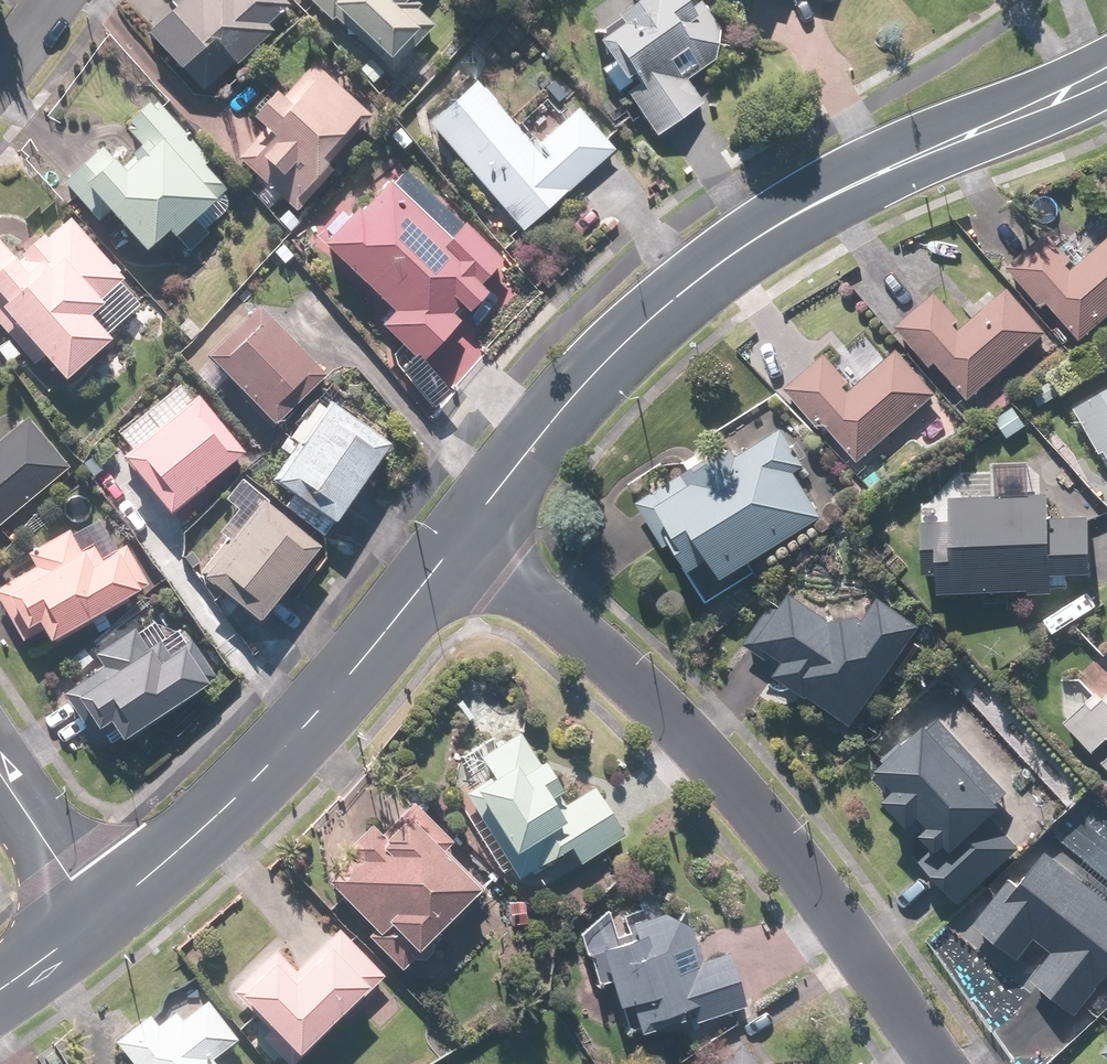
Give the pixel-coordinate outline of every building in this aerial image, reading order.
[(286,4),(282,0),(179,0),(142,34),(199,97),(269,33),(262,25),(286,4)] [(327,25),(333,18),(374,55),(357,75),(371,87),(430,20),(407,0),(299,0),(327,25)] [(590,48),(651,138),(700,105),(684,81),(712,62),(699,43),(716,31),(696,2),(683,11),(675,0),(637,0),(608,19),(616,30),(590,48)] [(329,171),(325,168),(370,116),(312,66),(233,157),(294,211),(329,171)] [(471,84),(424,127),(522,237),(616,152),(577,109),(565,120),(545,98),(518,122),(537,143),(530,150),(471,84)] [(121,175),(98,149),(69,174),(137,251),(159,232),(167,241),(192,220),(201,229),(230,203),(198,167),(206,160),(153,100),(124,126),(147,152),(121,175)] [(395,178),(385,189),(380,184),(317,249),(387,317),(376,328),(415,365),(483,295),(476,288),(500,264),(460,225),(441,243),(406,209),(416,198),(395,178)] [(30,366),(37,359),(58,383),(105,341),(84,317),(122,283),(68,221),(44,242),(41,239),(14,263),(0,246),(0,332),(30,366)] [(1007,269),(1077,344),(1106,316),(1106,238),(1078,266),(1047,232),(1007,269)] [(933,293),(893,329),(962,406),(1041,335),(1004,294),(965,328),(933,293)] [(319,379),(254,309),(202,358),(266,428),(319,379)] [(857,388),(821,350),(781,387),(858,469),(937,393),(896,350),(857,388)] [(238,452),(189,396),(178,384),(141,417),(152,429),(120,457),(170,513),(238,452)] [(1068,409),(1106,477),(1106,386),(1068,409)] [(279,445),(287,451),(267,481),(286,494),(276,509),(319,539),(381,448),(310,399),(279,445)] [(67,466),(26,420),(0,444),(0,527),(67,466)] [(718,579),(817,519),(792,477),(803,470),(781,435),(726,468),(716,452),(638,500),(684,576),(708,562),(718,579)] [(195,574),(254,621),(314,545),(234,482),(222,499),(237,511),(217,535),(222,539),(195,574)] [(943,523),(918,523),(917,571),(932,571),(932,594),(1043,596),(1043,578),(1085,579),(1086,519),(1045,518),(1045,500),(944,498),(943,523)] [(130,592),(121,576),(137,567),(122,540),(105,549),(91,524),(16,565),(21,576),(0,588),(0,604),(19,638),(35,630),(41,641),(130,592)] [(848,728),(916,631),(866,596),(842,631),(782,588),(742,645),(777,669),(773,675),(848,728)] [(119,743),(205,683),(195,669),(204,662),(185,635),(163,651),(156,641),(142,650),(129,631),(90,658),(99,670),(59,698),(89,740),(108,727),(119,743)] [(1101,701),(1093,693),(1059,729),(1088,756),(1102,741),(1106,745),(1106,695),(1101,701)] [(914,867),(955,910),(1018,849),(988,818),(998,809),(993,804),(1004,793),(935,722),(924,733),(920,729),(868,779),(888,800),(880,808),(926,855),(914,867)] [(452,798),(466,823),(477,817),(512,880),(567,849),(575,864),(620,839),(592,787),(562,804),(524,734),(452,774),(463,792),(452,798)] [(364,935),(398,970),(477,895),(441,857),(453,845),(412,801),(378,833),(367,821),(345,843),(351,849),(320,878),(370,930),(364,935)] [(974,929),(1014,959),(1031,936),(1049,950),(1024,981),(1070,1017),(1106,968),(1106,901),(1037,847),(974,929)] [(666,909),(628,923),(631,932),(590,947),(624,1040),(693,1014),(697,1024),(744,1007),(724,952),(699,961),(682,914),(670,918),(666,909)] [(380,976),(338,929),(292,971),(272,948),(226,989),(265,1032),(253,1043),(270,1062),(275,1058),(281,1063),(282,1063),(380,976)] [(207,1060),(235,1037),(204,999),(181,1019),(173,1010),(157,1024),(149,1014),(113,1044),(130,1063),(210,1063),(207,1060)] [(1096,1050),(1106,1060),(1106,1037),(1096,1050)] [(738,1041),(708,1063),(756,1063),(738,1041)]
